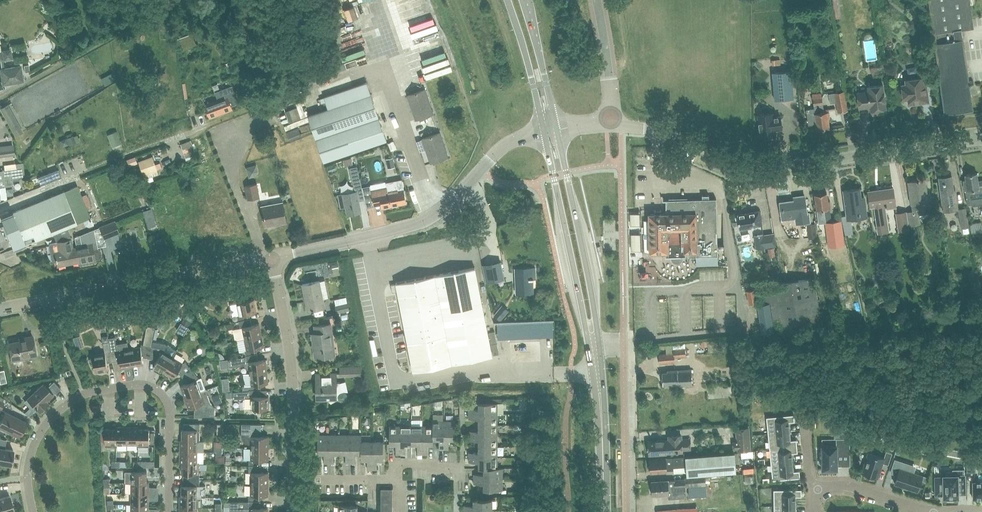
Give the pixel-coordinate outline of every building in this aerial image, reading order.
[(406,17),(430,10),(427,0),(398,0),(399,3),(402,2),(406,17)] [(943,102),(945,112),(973,108),(972,100),(971,92),(962,29),(973,28),(970,0),(929,0),(934,33),(935,33),(937,43),(935,43),(943,102)] [(913,16),(918,20),(920,19),(922,17),(921,15),(917,11),(915,12),(914,14),(913,16)] [(410,26),(414,37),(436,29),(433,19),(410,26)] [(193,32),(178,38),(180,44),(195,38),(193,32)] [(417,49),(442,40),(440,32),(414,41),(417,49)] [(355,56),(365,55),(364,41),(338,44),(339,55),(344,55),(345,68),(357,67),(355,56)] [(0,59),(4,58),(4,59),(11,58),(10,49),(3,50),(3,51),(1,51),(0,44),(0,59)] [(423,63),(427,73),(449,66),(446,56),(448,55),(445,49),(414,59),(417,65),(423,63)] [(23,81),(21,71),(20,66),(1,69),(3,84),(23,81)] [(791,70),(772,72),(775,100),(794,98),(791,70)] [(902,84),(904,99),(908,98),(909,105),(929,102),(927,83),(924,84),(923,77),(905,79),(906,84),(902,84)] [(155,82),(142,85),(144,94),(157,91),(155,82)] [(387,140),(367,82),(324,97),(326,102),(328,109),(308,116),(324,161),(387,140)] [(867,89),(857,90),(859,107),(870,106),(871,110),(875,109),(886,108),(883,84),(867,86),(867,89)] [(219,100),(205,105),(207,109),(210,118),(233,110),(231,105),(238,103),(232,86),(216,92),(219,100)] [(416,119),(431,114),(427,104),(430,103),(425,89),(408,95),(416,119)] [(846,91),(834,93),(837,112),(849,110),(846,91)] [(830,118),(829,108),(823,109),(821,92),(812,93),(814,108),(807,109),(809,125),(817,124),(817,129),(830,128),(828,119),(830,118)] [(302,102),(296,104),(302,118),(307,116),(302,102)] [(0,108),(0,109),(15,137),(23,132),(8,104),(0,108)] [(759,121),(761,137),(773,135),(776,135),(775,128),(778,128),(782,128),(780,116),(773,117),(773,113),(772,113),(761,114),(758,115),(759,121)] [(286,132),(290,140),(302,136),(299,127),(286,132)] [(439,132),(423,138),(431,163),(446,158),(442,147),(444,146),(439,132)] [(70,135),(60,141),(65,148),(75,142),(70,135)] [(119,137),(111,140),(113,146),(121,143),(119,137)] [(181,144),(186,159),(197,155),(191,140),(181,144)] [(14,148),(0,150),(0,157),(15,155),(14,148)] [(138,162),(135,156),(127,159),(129,166),(138,162)] [(156,164),(153,156),(139,161),(144,175),(158,170),(157,169),(162,167),(160,163),(156,164)] [(354,165),(353,158),(344,160),(346,167),(354,165)] [(350,167),(355,189),(362,188),(357,166),(350,167)] [(13,183),(13,182),(13,180),(19,179),(18,168),(11,169),(11,168),(2,169),(2,170),(0,171),(0,185),(13,183)] [(37,179),(39,186),(62,177),(59,170),(37,179)] [(965,190),(967,204),(972,203),(972,205),(981,204),(981,180),(978,181),(977,172),(965,174),(966,179),(963,179),(965,189),(965,190)] [(943,211),(958,209),(956,192),(954,192),(952,176),(939,178),(943,211)] [(912,210),(906,211),(908,221),(909,226),(912,238),(919,236),(914,225),(920,223),(919,213),(929,211),(928,202),(925,179),(910,182),(912,194),(910,195),(912,210)] [(382,207),(407,202),(402,181),(387,184),(387,186),(371,190),(374,206),(382,204),(382,207)] [(3,198),(5,196),(6,194),(6,193),(5,193),(5,186),(10,185),(13,183),(0,185),(0,199),(3,198)] [(257,183),(245,186),(248,199),(260,196),(257,183)] [(83,221),(90,218),(77,185),(63,191),(11,212),(24,245),(53,233),(66,228),(77,223),(83,221)] [(843,190),(845,200),(847,214),(847,215),(841,216),(845,234),(853,233),(853,232),(851,218),(867,216),(865,202),(862,203),(860,188),(843,190)] [(887,208),(896,207),(895,203),(895,197),(893,188),(879,190),(879,191),(868,192),(870,202),(870,205),(874,205),(878,232),(879,231),(890,230),(887,208)] [(338,194),(339,198),(341,207),(346,206),(348,214),(361,212),(357,191),(338,194)] [(818,223),(825,222),(831,221),(830,208),(831,208),(830,200),(828,201),(827,192),(815,194),(817,210),(818,223)] [(684,257),(718,256),(716,198),(709,198),(709,195),(702,195),(702,199),(665,200),(665,201),(666,201),(666,213),(662,213),(661,210),(654,210),(654,213),(649,213),(650,252),(668,252),(668,256),(668,257),(671,257),(671,258),(671,260),(673,261),(674,262),(676,263),(677,263),(679,263),(681,262),(682,261),(683,260),(683,258),(684,257)] [(807,212),(806,205),(805,195),(797,196),(797,200),(782,202),(783,208),(782,208),(782,210),(781,210),(782,219),(795,218),(796,224),(810,222),(808,212),(807,212)] [(172,196),(164,200),(167,207),(175,204),(172,196)] [(265,226),(274,224),(274,222),(286,220),(286,222),(287,222),(283,202),(262,206),(265,226)] [(965,207),(958,209),(961,227),(969,225),(965,207)] [(740,229),(750,228),(751,227),(751,224),(762,223),(760,211),(737,214),(740,229)] [(909,230),(908,221),(906,211),(895,213),(898,232),(909,230)] [(15,249),(24,245),(11,212),(2,216),(1,216),(14,249),(15,249)] [(629,214),(630,225),(639,225),(639,213),(629,214)] [(90,218),(83,221),(85,225),(89,227),(94,225),(91,217),(90,218)] [(831,221),(825,222),(827,236),(833,236),(835,245),(845,244),(842,220),(831,221)] [(104,238),(119,232),(114,221),(99,227),(104,238)] [(971,233),(979,232),(980,235),(981,234),(981,227),(981,222),(970,224),(971,233)] [(815,223),(808,224),(809,237),(817,236),(815,223)] [(79,262),(76,247),(73,248),(71,239),(66,228),(53,233),(56,242),(50,243),(49,245),(52,260),(54,262),(56,261),(57,266),(79,262)] [(640,233),(630,234),(630,250),(640,250),(640,233)] [(774,233),(764,234),(755,235),(756,242),(757,248),(775,246),(774,233)] [(76,247),(79,262),(79,264),(95,260),(95,259),(99,258),(101,255),(100,251),(98,248),(93,249),(91,241),(84,242),(84,245),(76,247)] [(891,255),(882,257),(883,264),(893,263),(891,255)] [(501,262),(483,265),(486,281),(504,278),(501,262)] [(396,284),(398,291),(408,342),(413,371),(445,365),(492,356),(475,267),(396,282),(396,284)] [(516,268),(517,293),(533,293),(532,274),(535,274),(535,267),(516,268)] [(815,277),(759,286),(762,304),(771,303),(775,332),(775,335),(822,328),(815,277)] [(934,287),(933,278),(922,279),(923,289),(934,287)] [(308,310),(318,308),(325,307),(321,290),(319,281),(303,284),(308,310)] [(970,282),(973,299),(981,297),(978,281),(970,282)] [(747,290),(749,303),(757,302),(755,289),(747,290)] [(254,299),(245,301),(241,297),(237,302),(240,315),(238,315),(239,321),(251,319),(249,313),(257,311),(254,299)] [(206,308),(201,300),(195,303),(200,311),(206,308)] [(236,302),(229,304),(232,316),(239,314),(236,302)] [(347,302),(336,305),(337,312),(349,310),(347,302)] [(762,304),(758,304),(762,334),(775,332),(771,303),(762,304)] [(500,308),(494,315),(500,320),(506,313),(500,308)] [(104,317),(95,319),(97,329),(106,327),(104,317)] [(185,317),(182,322),(181,322),(176,330),(184,335),(184,334),(186,335),(190,327),(189,326),(192,321),(185,317)] [(242,327),(244,339),(262,335),(259,323),(252,325),(251,319),(239,321),(240,327),(242,327)] [(89,326),(88,320),(77,323),(78,329),(89,326)] [(145,341),(153,342),(154,323),(146,323),(145,341)] [(331,323),(314,325),(315,333),(312,333),(315,357),(333,355),(331,336),(333,335),(331,323)] [(80,332),(74,333),(77,345),(83,344),(80,332)] [(107,362),(113,361),(109,338),(108,335),(102,336),(105,352),(93,355),(89,360),(94,363),(96,372),(108,370),(107,362)] [(262,335),(244,339),(247,350),(245,350),(246,356),(258,354),(257,348),(264,347),(262,335)] [(26,340),(8,344),(11,360),(30,356),(29,354),(35,353),(36,355),(33,336),(25,338),(26,340)] [(115,337),(109,338),(113,361),(119,360),(120,368),(132,366),(129,349),(117,350),(115,337)] [(675,362),(674,358),(686,357),(685,342),(673,344),(674,352),(659,354),(660,363),(675,362)] [(129,349),(132,366),(144,364),(142,356),(150,358),(152,346),(141,344),(141,347),(129,349)] [(163,348),(152,346),(150,358),(157,359),(153,366),(164,372),(173,357),(163,351),(163,348)] [(258,354),(246,356),(246,357),(228,359),(230,367),(246,364),(246,367),(247,368),(249,368),(250,373),(267,371),(266,359),(259,360),(258,354)] [(183,363),(173,357),(164,372),(174,378),(178,371),(183,377),(192,370),(185,361),(183,363)] [(361,366),(340,367),(340,376),(361,376),(361,366)] [(62,372),(64,377),(71,374),(69,369),(62,372)] [(678,386),(692,385),(691,369),(677,369),(667,370),(668,372),(662,372),(663,385),(678,384),(678,386)] [(192,370),(183,377),(188,383),(181,386),(185,397),(206,389),(202,377),(199,378),(192,370)] [(243,386),(243,391),(261,390),(261,384),(268,383),(267,371),(250,373),(244,374),(245,386),(243,386)] [(317,398),(336,397),(338,397),(340,400),(341,401),(344,401),(346,400),(347,398),(348,396),(347,394),(346,392),(344,391),(342,391),(340,382),(336,383),(336,373),(323,374),(323,382),(317,382),(317,398)] [(60,379),(64,393),(69,392),(64,377),(60,379)] [(36,390),(27,398),(30,401),(37,409),(37,408),(39,411),(45,405),(48,403),(46,400),(53,394),(54,392),(55,393),(60,388),(54,381),(47,387),(43,383),(36,390)] [(210,401),(206,389),(185,397),(189,408),(194,406),(195,415),(215,415),(215,407),(210,401)] [(261,396),(261,390),(243,391),(233,392),(233,397),(233,399),(243,399),(243,409),(251,409),(256,413),(260,409),(269,409),(269,396),(261,396)] [(215,405),(222,402),(218,393),(212,396),(215,405)] [(469,414),(497,414),(497,403),(479,403),(479,409),(469,409),(469,414)] [(0,421),(0,427),(19,436),(26,422),(5,411),(0,421)] [(479,419),(479,425),(497,424),(497,414),(469,414),(469,419),(479,419)] [(768,433),(790,431),(789,422),(795,421),(794,414),(766,417),(768,433)] [(433,439),(439,439),(439,449),(444,449),(444,420),(433,420),(433,425),(433,439)] [(444,420),(444,449),(449,449),(449,439),(455,439),(455,420),(444,420)] [(198,441),(200,441),(200,423),(196,423),(183,423),(183,429),(182,429),(182,440),(198,440),(198,441)] [(251,443),(251,448),(269,448),(269,436),(261,436),(261,430),(261,424),(241,424),(241,436),(242,439),(245,443),(248,443),(251,443)] [(469,430),(469,435),(497,435),(497,424),(479,425),(479,430),(469,430)] [(396,454),(401,454),(401,425),(389,425),(390,444),(396,444),(396,454)] [(401,425),(401,454),(405,454),(405,444),(411,444),(411,425),(401,425)] [(411,425),(411,444),(417,444),(417,454),(422,454),(422,425),(411,425)] [(433,425),(422,425),(422,454),(427,454),(427,444),(433,444),(433,439),(433,425)] [(116,446),(116,427),(116,429),(105,428),(105,438),(105,446),(116,446)] [(127,444),(127,427),(116,427),(116,446),(117,446),(117,444),(127,444)] [(138,427),(127,427),(127,444),(137,444),(137,446),(138,446),(138,427)] [(139,427),(138,427),(138,446),(149,446),(149,429),(139,429),(139,427)] [(737,441),(733,441),(734,448),(738,448),(738,450),(750,449),(748,427),(736,428),(737,441)] [(790,440),(790,431),(768,433),(770,448),(797,446),(796,439),(790,440)] [(324,463),(329,463),(329,434),(318,434),(318,453),(324,453),(324,463)] [(329,434),(329,463),(334,463),(334,452),(340,453),(340,434),(329,434)] [(350,463),(351,434),(340,434),(340,453),(346,453),(346,463),(350,463)] [(361,440),(362,440),(362,434),(351,434),(350,463),(355,463),(355,453),(361,453),(361,440)] [(479,440),(479,446),(497,446),(497,435),(469,435),(469,440),(479,440)] [(683,440),(683,435),(669,436),(669,439),(648,441),(649,454),(659,453),(668,453),(683,452),(683,450),(691,450),(691,439),(683,440)] [(10,465),(13,450),(1,448),(3,439),(0,438),(0,463),(10,465)] [(836,445),(822,446),(822,469),(837,468),(837,454),(850,454),(850,438),(836,438),(836,445)] [(890,439),(887,448),(894,450),(897,441),(890,439)] [(182,440),(180,440),(180,451),(204,451),(204,441),(200,441),(198,441),(198,440),(182,440)] [(372,469),(372,440),(362,440),(361,440),(361,453),(361,459),(368,459),(367,469),(372,469)] [(372,440),(372,469),(377,469),(377,459),(383,459),(383,440),(372,440)] [(469,452),(469,457),(497,457),(497,446),(479,446),(479,452),(469,452)] [(770,448),(771,464),(793,462),(792,453),(798,452),(797,446),(770,448)] [(269,460),(269,448),(251,448),(251,459),(249,459),(249,466),(261,466),(261,460),(269,460)] [(204,462),(204,451),(180,451),(180,463),(182,463),(182,462),(204,462)] [(869,452),(862,473),(878,478),(883,463),(888,464),(892,453),(886,451),(884,457),(869,452)] [(736,471),(735,463),(739,462),(738,452),(686,456),(660,458),(650,459),(651,472),(667,471),(667,470),(673,469),(673,466),(686,466),(687,475),(697,474),(736,471)] [(967,471),(975,471),(975,455),(967,455),(967,471)] [(479,468),(484,468),(498,468),(497,457),(469,457),(469,462),(479,462),(479,468)] [(745,469),(756,469),(757,460),(745,459),(745,469)] [(896,459),(891,472),(898,474),(895,483),(917,491),(923,475),(906,470),(908,463),(896,459)] [(183,479),(200,479),(200,462),(204,462),(182,462),(182,463),(182,473),(183,473),(183,479)] [(794,471),(793,462),(771,464),(773,480),(800,477),(800,470),(794,471)] [(251,472),(251,484),(268,484),(268,472),(261,472),(261,466),(249,466),(249,472),(251,472)] [(484,468),(484,474),(474,474),(474,478),(502,478),(503,467),(498,468),(484,468)] [(944,477),(935,477),(935,495),(944,495),(944,497),(945,497),(945,499),(952,499),(952,497),(958,497),(958,482),(965,481),(964,469),(952,469),(952,475),(943,475),(944,477)] [(125,482),(129,482),(149,482),(147,482),(147,471),(137,471),(129,471),(125,471),(125,482)] [(652,488),(651,489),(651,492),(653,492),(653,495),(663,494),(669,493),(669,497),(686,496),(686,487),(689,486),(689,497),(707,495),(706,476),(695,476),(685,477),(685,479),(652,481),(652,488)] [(502,490),(502,478),(474,478),(474,483),(484,483),(484,490),(502,490)] [(183,479),(183,485),(182,485),(182,496),(197,496),(197,497),(203,497),(203,496),(206,497),(206,485),(199,485),(200,479),(183,479)] [(973,482),(973,499),(981,498),(981,481),(973,482)] [(149,493),(149,482),(129,482),(129,483),(131,483),(131,493),(149,493)] [(268,496),(268,484),(251,484),(251,495),(249,495),(249,498),(249,502),(261,502),(261,496),(268,496)] [(774,489),(774,505),(796,505),(796,496),(802,496),(801,489),(774,489)] [(131,493),(131,504),(149,504),(149,493),(131,493)] [(14,511),(9,495),(0,498),(0,511),(10,511),(14,511)] [(197,497),(197,496),(182,496),(180,496),(180,507),(197,507),(203,507),(203,497),(197,497)] [(464,505),(464,510),(492,510),(492,499),(474,499),(474,505),(464,505)] [(230,506),(230,511),(268,511),(268,508),(261,508),(261,502),(249,502),(230,501),(224,501),(224,506),(230,506)] [(149,504),(131,504),(131,511),(149,511),(149,504)]
